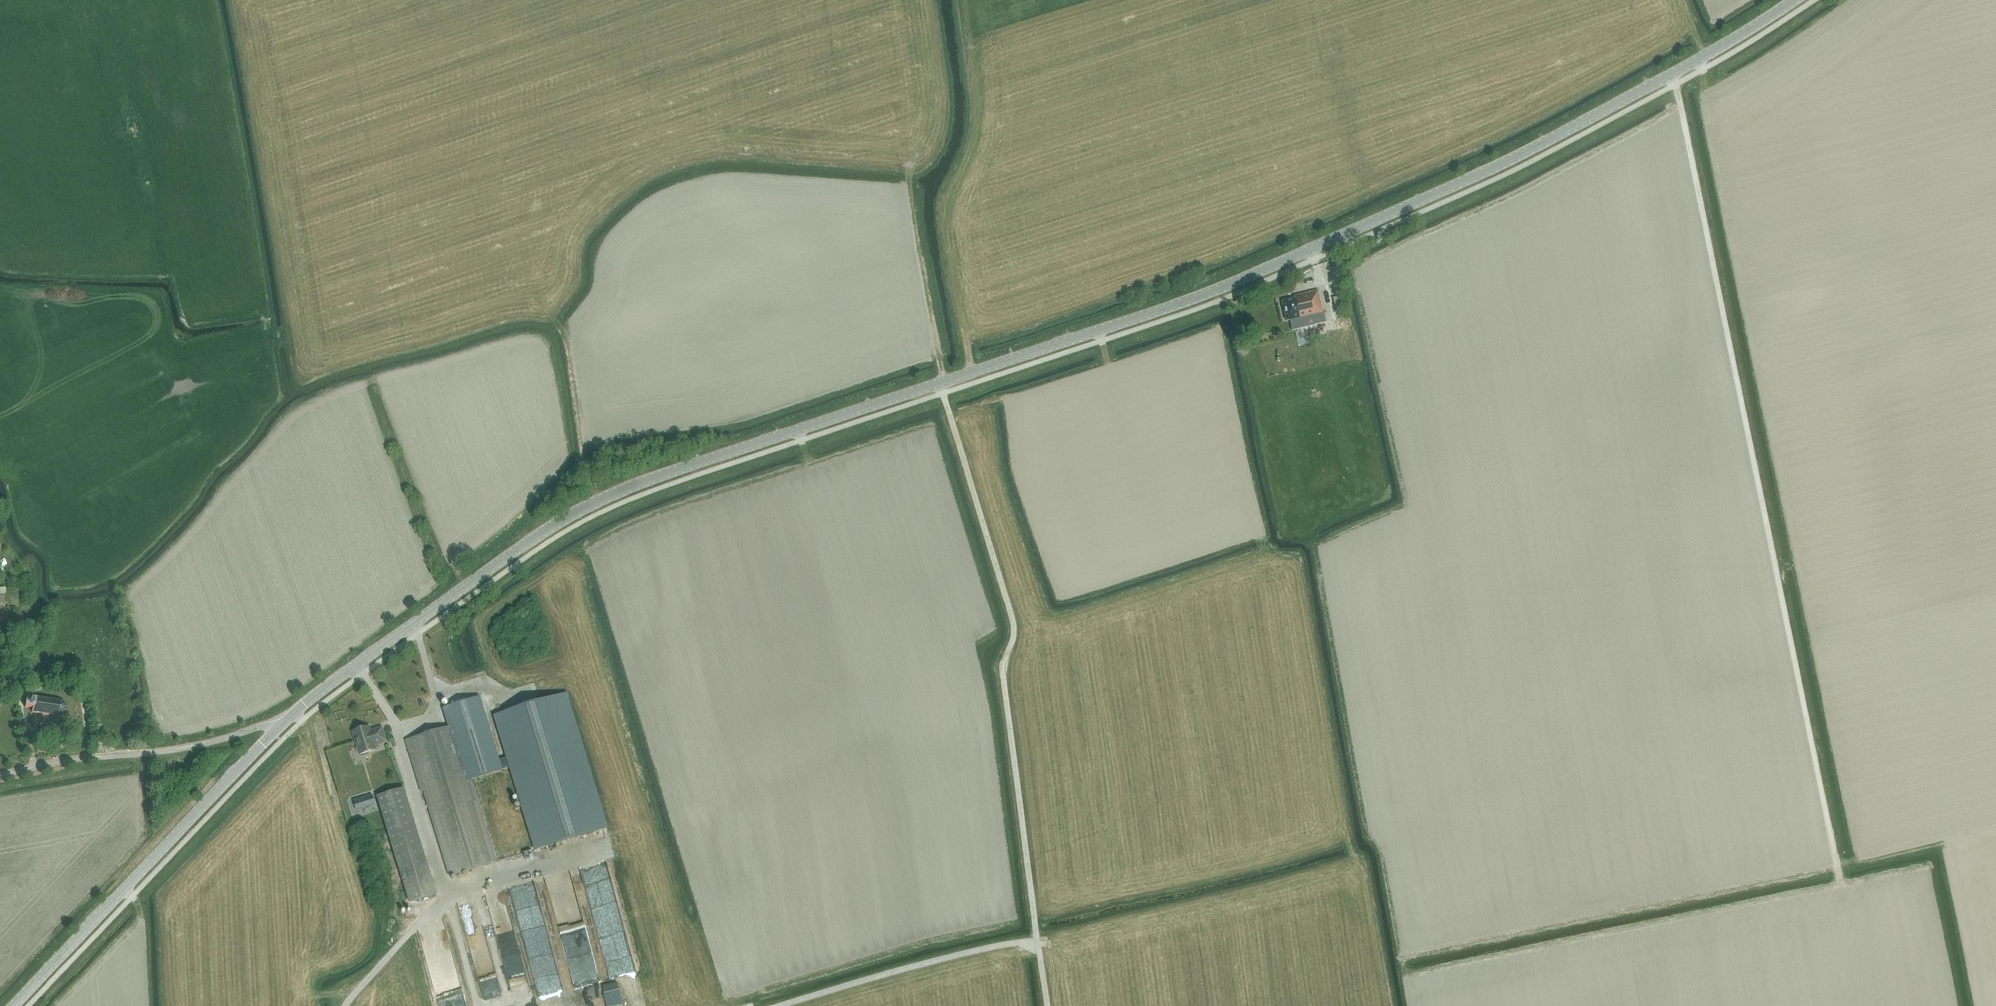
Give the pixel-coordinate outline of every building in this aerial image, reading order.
[(1293,330),(1321,324),(1326,323),(1324,315),(1322,316),(1316,291),(1294,296),(1295,299),(1282,302),(1287,321),(1290,320),(1293,330)] [(1346,310),(1343,296),(1333,299),(1336,312),(1346,310)] [(497,761),(500,771),(512,767),(537,849),(606,828),(565,695),(496,716),(509,757),(497,761)] [(58,717),(59,717),(59,716),(62,716),(63,717),(64,717),(63,715),(66,713),(67,714),(68,713),(67,713),(68,709),(68,708),(67,708),(66,705),(66,704),(66,703),(65,704),(62,703),(62,701),(61,701),(61,702),(35,697),(34,701),(27,700),(25,708),(33,709),(32,712),(58,717)] [(451,876),(494,862),(469,781),(500,771),(497,761),(478,698),(443,709),(449,728),(407,741),(422,792),(425,791),(451,876)] [(375,745),(387,742),(382,728),(371,731),(369,726),(353,731),(360,755),(376,750),(375,745)] [(378,797),(410,902),(437,894),(405,788),(378,797)] [(353,801),(356,811),(375,805),(372,795),(353,801)] [(516,903),(537,995),(561,989),(541,898),(516,903)] [(602,986),(607,1005),(614,1005),(622,1004),(618,983),(602,986)]
